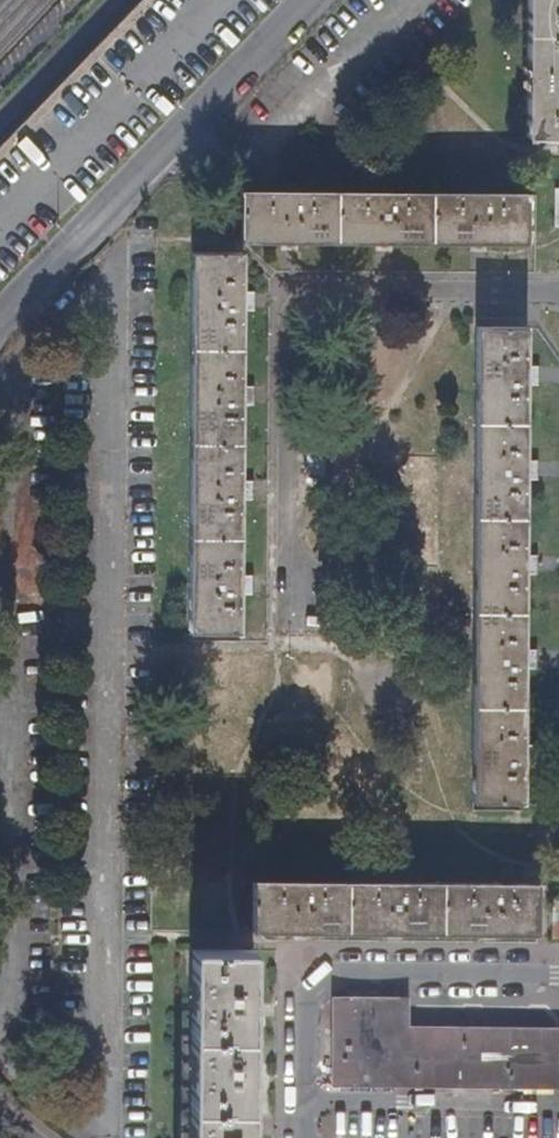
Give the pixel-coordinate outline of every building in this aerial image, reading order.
[(522,137),(558,137),(558,0),(523,0),(522,137)] [(524,194),(239,192),(239,242),(524,244),(524,194)] [(239,253),(189,252),(187,632),(236,632),(239,253)] [(523,326),(474,326),(471,800),(520,800),(520,761),(521,744),(522,666),(522,648),(522,572),(522,556),(523,480),(523,463),(523,383),(523,366),(523,326)] [(534,366),(523,366),(523,383),(535,384),(534,366)] [(534,463),(523,463),(523,480),(534,481),(534,463)] [(533,555),(522,556),(522,572),(533,574),(533,555)] [(533,648),(522,648),(522,666),(533,667),(533,648)] [(532,742),(521,744),(520,761),(531,762),(532,742)] [(537,883),(251,880),(251,931),(537,933),(537,883)] [(191,949),(189,1137),(250,1137),(250,949),(191,949)] [(346,1003),(332,1002),(332,1077),(396,1078),(396,997),(346,997),(346,1003)] [(412,997),(396,997),(396,1078),(410,1079),(411,1035),(412,997)] [(552,1037),(411,1035),(410,1079),(551,1080),(552,1037)]
